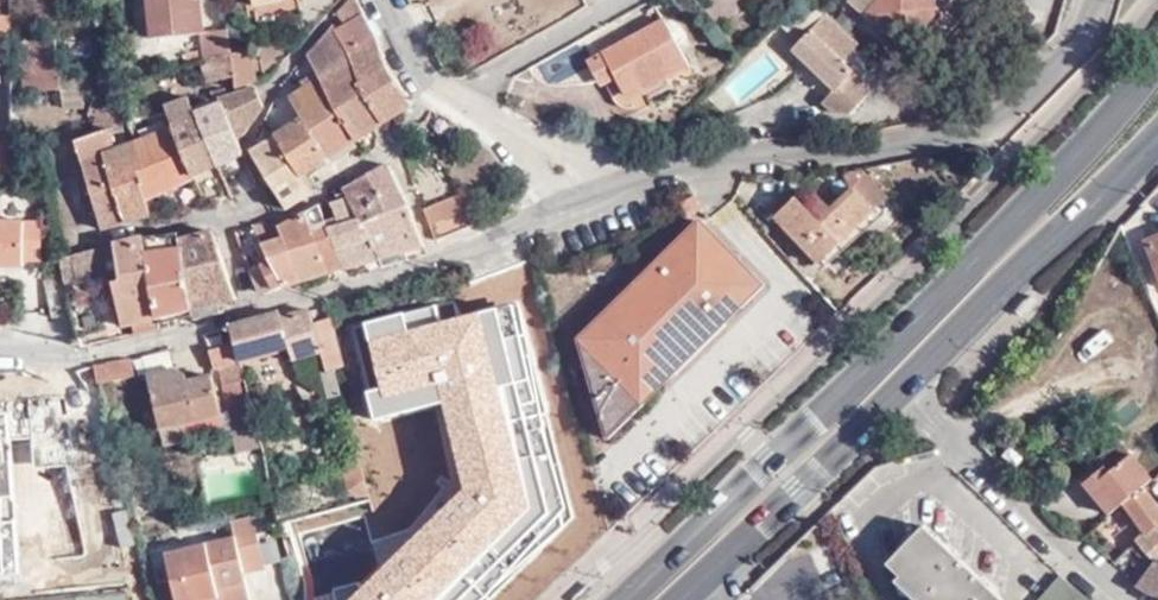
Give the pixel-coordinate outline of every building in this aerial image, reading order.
[(204,29),(201,0),(148,0),(151,36),(204,29)] [(383,120),(412,102),(386,64),(377,35),(356,0),(348,0),(337,10),(343,21),(335,28),(383,120)] [(821,3),(833,14),(845,0),(823,0),(821,3)] [(894,48),(935,4),(931,0),(847,0),(845,1),(860,15),(859,16),(894,48)] [(9,9),(0,9),(0,53),(10,53),(9,9)] [(685,62),(660,18),(585,61),(595,82),(611,74),(621,93),(608,101),(608,105),(613,110),(618,112),(626,112),(670,86),(663,75),(685,62)] [(835,59),(851,41),(831,22),(814,39),(803,31),(786,48),(828,87),(816,101),(826,110),(840,111),(863,87),(835,59)] [(320,74),(356,137),(383,120),(335,28),(334,25),(307,52),(320,74)] [(206,57),(231,51),(228,26),(204,29),(206,57)] [(90,86),(89,72),(59,74),(56,37),(32,39),(32,33),(26,33),(26,39),(19,40),(25,91),(63,87),(67,106),(84,106),(87,87),(90,86)] [(234,85),(254,80),(249,49),(231,51),(233,72),(234,85)] [(208,80),(233,72),(231,51),(206,57),(202,59),(208,80)] [(307,52),(292,67),(303,85),(320,74),(307,52)] [(290,93),(299,114),(327,156),(356,137),(320,74),(303,85),(290,93)] [(262,102),(255,85),(238,91),(221,96),(237,134),(244,130),(262,102)] [(167,104),(169,110),(174,124),(172,125),(192,174),(216,162),(195,111),(193,106),(188,95),(167,104)] [(109,128),(110,131),(123,131),(123,97),(94,96),(83,137),(109,128)] [(237,134),(221,96),(212,100),(214,106),(195,111),(216,162),(243,150),(237,134)] [(275,123),(268,127),(270,129),(300,172),(301,172),(327,156),(299,114),(279,128),(275,123)] [(172,125),(135,139),(153,213),(162,211),(158,192),(193,177),(192,174),(172,125)] [(153,213),(135,139),(117,147),(110,131),(109,128),(83,137),(76,138),(102,227),(153,213)] [(300,172),(270,129),(265,131),(268,136),(249,148),(287,206),(313,188),(301,172),(300,172)] [(12,132),(0,131),(0,170),(12,170),(12,132)] [(345,189),(349,198),(379,256),(422,243),(407,203),(386,165),(345,189)] [(856,191),(877,215),(893,201),(872,178),(856,191)] [(821,263),(877,215),(856,191),(842,202),(834,209),(827,202),(822,195),(808,206),(802,199),(781,217),(821,263)] [(459,193),(423,205),(423,206),(435,238),(473,224),(459,193)] [(835,196),(827,202),(834,209),(842,202),(835,196)] [(346,220),(327,227),(342,267),(379,256),(349,198),(330,202),(346,220)] [(283,238),(264,245),(270,259),(266,261),(270,269),(269,269),(277,286),(308,277),(342,267),(327,227),(318,203),(278,228),(283,238)] [(39,257),(40,219),(1,218),(0,214),(0,257),(39,257)] [(753,276),(700,221),(579,340),(600,362),(588,373),(603,421),(631,392),(642,404),(669,378),(659,368),(718,309),(728,320),(737,311),(727,300),(753,276)] [(276,224),(254,225),(263,246),(264,245),(283,238),(278,228),(276,224)] [(212,230),(177,238),(179,248),(184,269),(222,260),(212,230)] [(1143,236),(1157,278),(1157,231),(1143,236)] [(115,242),(82,251),(85,263),(100,260),(105,285),(112,282),(122,325),(133,322),(159,316),(145,253),(142,236),(115,242)] [(145,253),(159,316),(192,308),(184,269),(179,248),(145,253)] [(184,269),(192,308),(234,297),(222,260),(184,269)] [(269,269),(254,276),(259,289),(263,291),(277,286),(269,269)] [(737,311),(763,285),(753,276),(727,300),(737,311)] [(234,297),(192,308),(194,316),(210,312),(235,302),(234,297)] [(361,324),(378,387),(365,391),(373,420),(441,403),(461,490),(360,591),(356,583),(333,589),(336,599),(487,599),(572,519),(517,303),(476,312),(439,322),(435,305),(402,313),(361,324)] [(111,305),(72,314),(78,339),(117,330),(111,305)] [(280,309),(230,325),(230,328),(234,341),(239,360),(289,345),(293,358),(320,350),(326,372),(334,370),(320,319),(314,321),(311,308),(282,316),(280,309)] [(669,378),(728,320),(718,309),(659,368),(669,378)] [(159,316),(133,322),(135,332),(161,325),(159,316)] [(332,316),(320,319),(334,370),(346,368),(332,316)] [(206,335),(209,348),(234,341),(230,328),(224,329),(206,335)] [(600,362),(579,340),(588,373),(600,362)] [(213,368),(219,366),(239,361),(239,360),(234,341),(209,348),(213,368)] [(131,358),(93,365),(97,384),(135,377),(131,358)] [(241,453),(261,448),(239,361),(219,366),(241,453)] [(147,375),(160,428),(164,444),(187,438),(184,426),(221,416),(212,375),(187,383),(185,375),(182,376),(171,369),(147,375)] [(334,370),(326,372),(321,374),(329,400),(341,396),(334,370)] [(329,400),(321,374),(292,382),(297,399),(299,402),(303,404),(307,405),(329,400)] [(608,438),(642,404),(631,392),(603,421),(608,438)] [(57,397),(28,397),(31,439),(63,437),(57,397)] [(1123,428),(1145,413),(1135,398),(1113,414),(1123,428)] [(1099,463),(1105,471),(1109,475),(1129,460),(1118,447),(1099,463)] [(1156,508),(1142,490),(1151,483),(1129,460),(1109,475),(1105,471),(1086,487),(1110,517),(1124,505),(1146,529),(1135,541),(1137,543),(1150,555),(1157,564),(1157,506),(1156,508)] [(360,498),(368,498),(358,461),(341,466),(346,485),(349,491),(353,494),(360,498)] [(329,510),(351,571),(386,558),(364,498),(329,510)] [(172,599),(193,599),(216,594),(214,587),(242,580),(239,568),(261,562),(250,519),(229,523),(232,536),(161,553),(172,599)] [(921,524),(884,560),(924,599),(995,599),(921,524)] [(1137,543),(1132,549),(1145,563),(1150,555),(1137,543)] [(1145,563),(1134,583),(1142,590),(1157,564),(1150,555),(1145,563)] [(1157,598),(1157,564),(1142,590),(1157,598)] [(1034,599),(1035,599),(1098,599),(1061,571),(1034,599)] [(216,594),(244,587),(242,580),(214,587),(216,594)] [(193,599),(243,599),(246,599),(244,587),(216,594),(193,599)]
